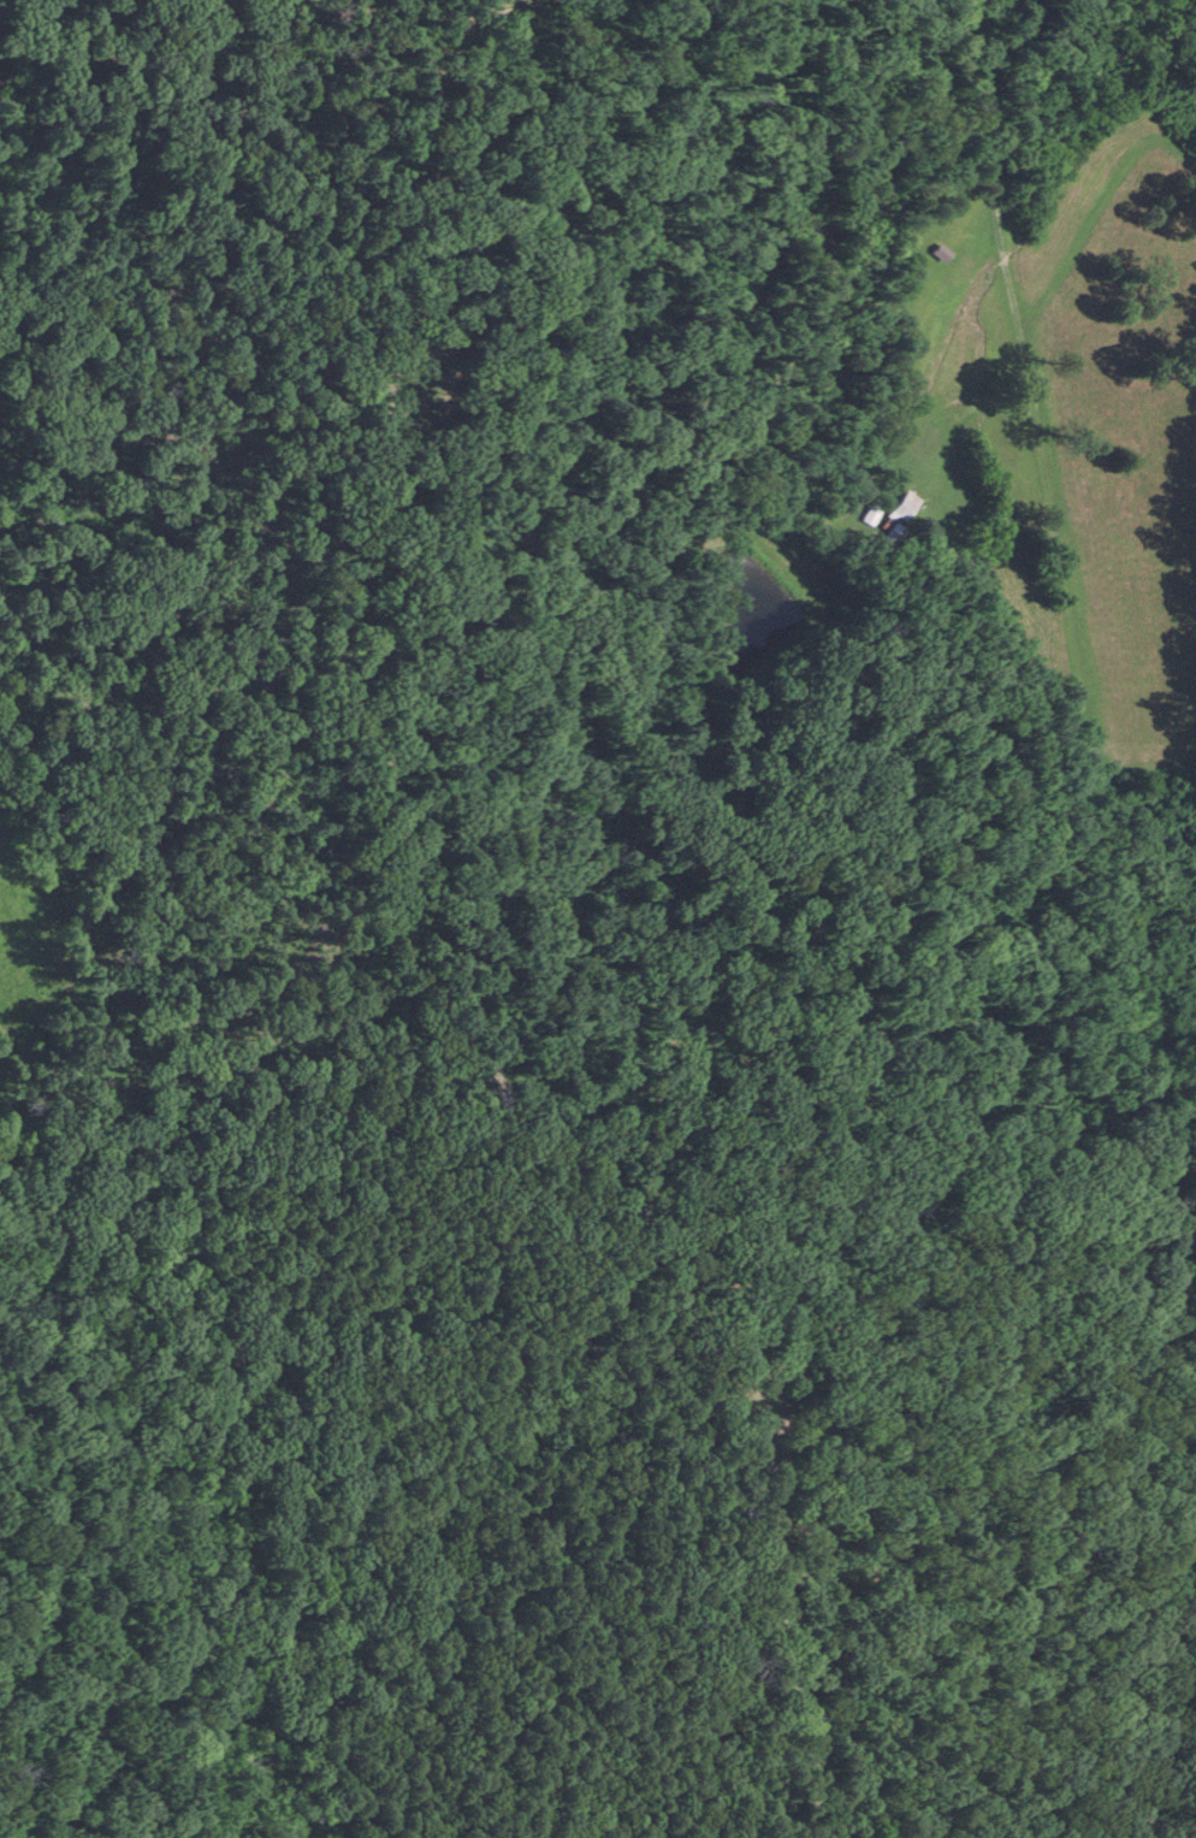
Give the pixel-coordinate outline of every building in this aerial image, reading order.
[(919,501),(905,491),(888,516),(902,526),(919,501)]
